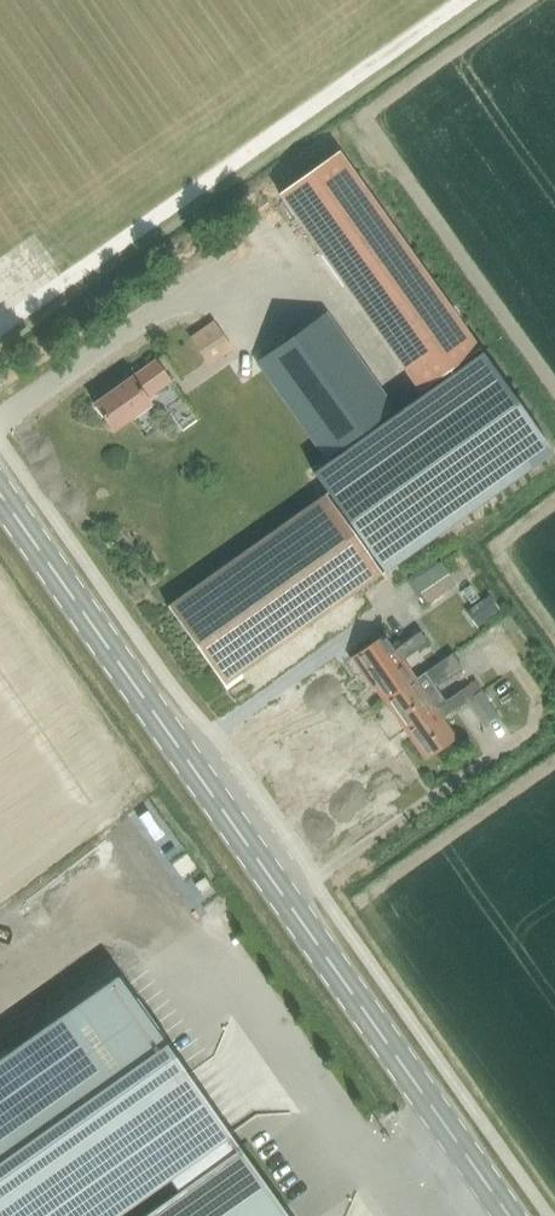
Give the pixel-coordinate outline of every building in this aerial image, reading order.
[(336,153),(277,195),(418,392),(477,349),(336,153)] [(286,220),(273,230),(290,249),(302,239),(286,220)] [(324,459),(392,410),(324,315),(256,364),(324,459)] [(188,337),(209,366),(233,349),(213,320),(188,337)] [(144,398),(156,389),(168,381),(154,361),(130,378),(92,405),(112,432),(149,405),(144,398)] [(478,479),(495,486),(501,471),(484,464),(478,479)] [(324,495),(167,608),(224,687),(381,574),(324,495)] [(404,580),(424,608),(456,585),(436,557),(404,580)] [(383,702),(414,681),(401,661),(426,643),(419,633),(393,651),(382,636),(352,657),(383,702)] [(403,731),(443,702),(434,688),(462,669),(451,655),(414,681),(383,702),(403,731)] [(480,688),(466,698),(485,724),(499,715),(480,688)] [(441,720),(468,701),(460,691),(446,701),(443,702),(403,731),(423,760),(454,739),(441,720)] [(0,1059),(0,1215),(112,1215),(166,1177),(179,1195),(238,1153),(113,978),(0,1059)] [(238,1153),(179,1195),(150,1215),(283,1215),(238,1153)]
